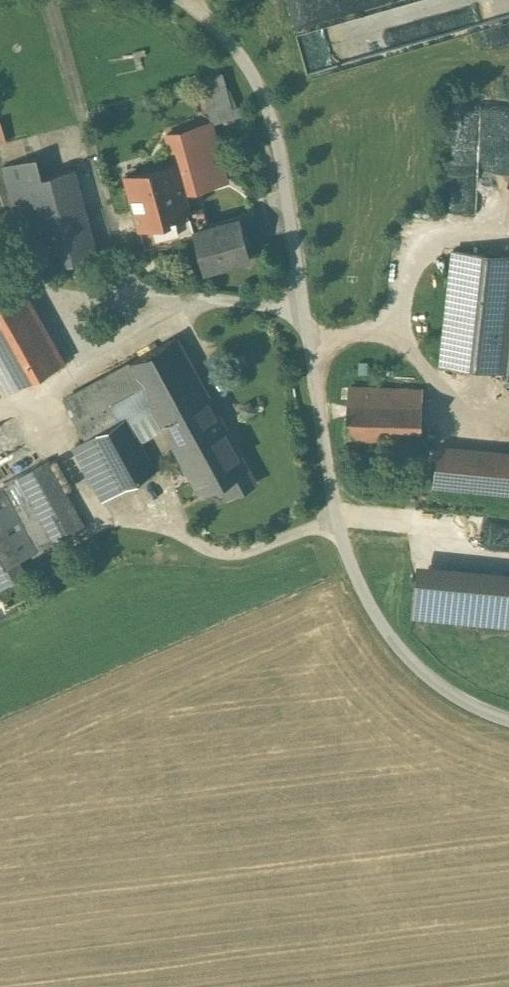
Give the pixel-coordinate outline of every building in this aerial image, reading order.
[(296,11),(311,7),(313,12),(332,6),(330,0),(293,0),(296,11)] [(315,69),(467,28),(460,0),(400,0),(392,2),(392,0),(349,0),(353,13),(342,16),(344,20),(335,22),(334,17),(303,25),(315,69)] [(12,138),(8,116),(0,118),(0,129),(2,140),(12,138)] [(172,160),(177,159),(186,193),(229,181),(212,120),(164,133),(172,160)] [(98,254),(74,168),(41,177),(36,156),(2,165),(27,258),(61,249),(64,263),(98,254)] [(172,160),(123,174),(138,228),(192,213),(186,193),(177,159),(172,160)] [(250,258),(239,217),(193,230),(205,270),(250,258)] [(440,358),(508,365),(508,248),(451,242),(440,358)] [(66,359),(22,282),(0,295),(0,389),(3,394),(66,359)] [(255,481),(176,337),(130,362),(154,405),(202,492),(228,478),(236,492),(255,481)] [(128,420),(154,405),(130,362),(63,398),(86,440),(75,446),(104,498),(155,470),(128,420)] [(343,423),(421,426),(423,380),(345,377),(343,423)] [(439,441),(438,471),(508,474),(508,444),(439,441)] [(85,525),(47,459),(16,477),(53,543),(85,525)] [(508,624),(508,566),(426,560),(422,617),(508,624)] [(15,608),(6,589),(0,591),(0,615),(15,608)]
